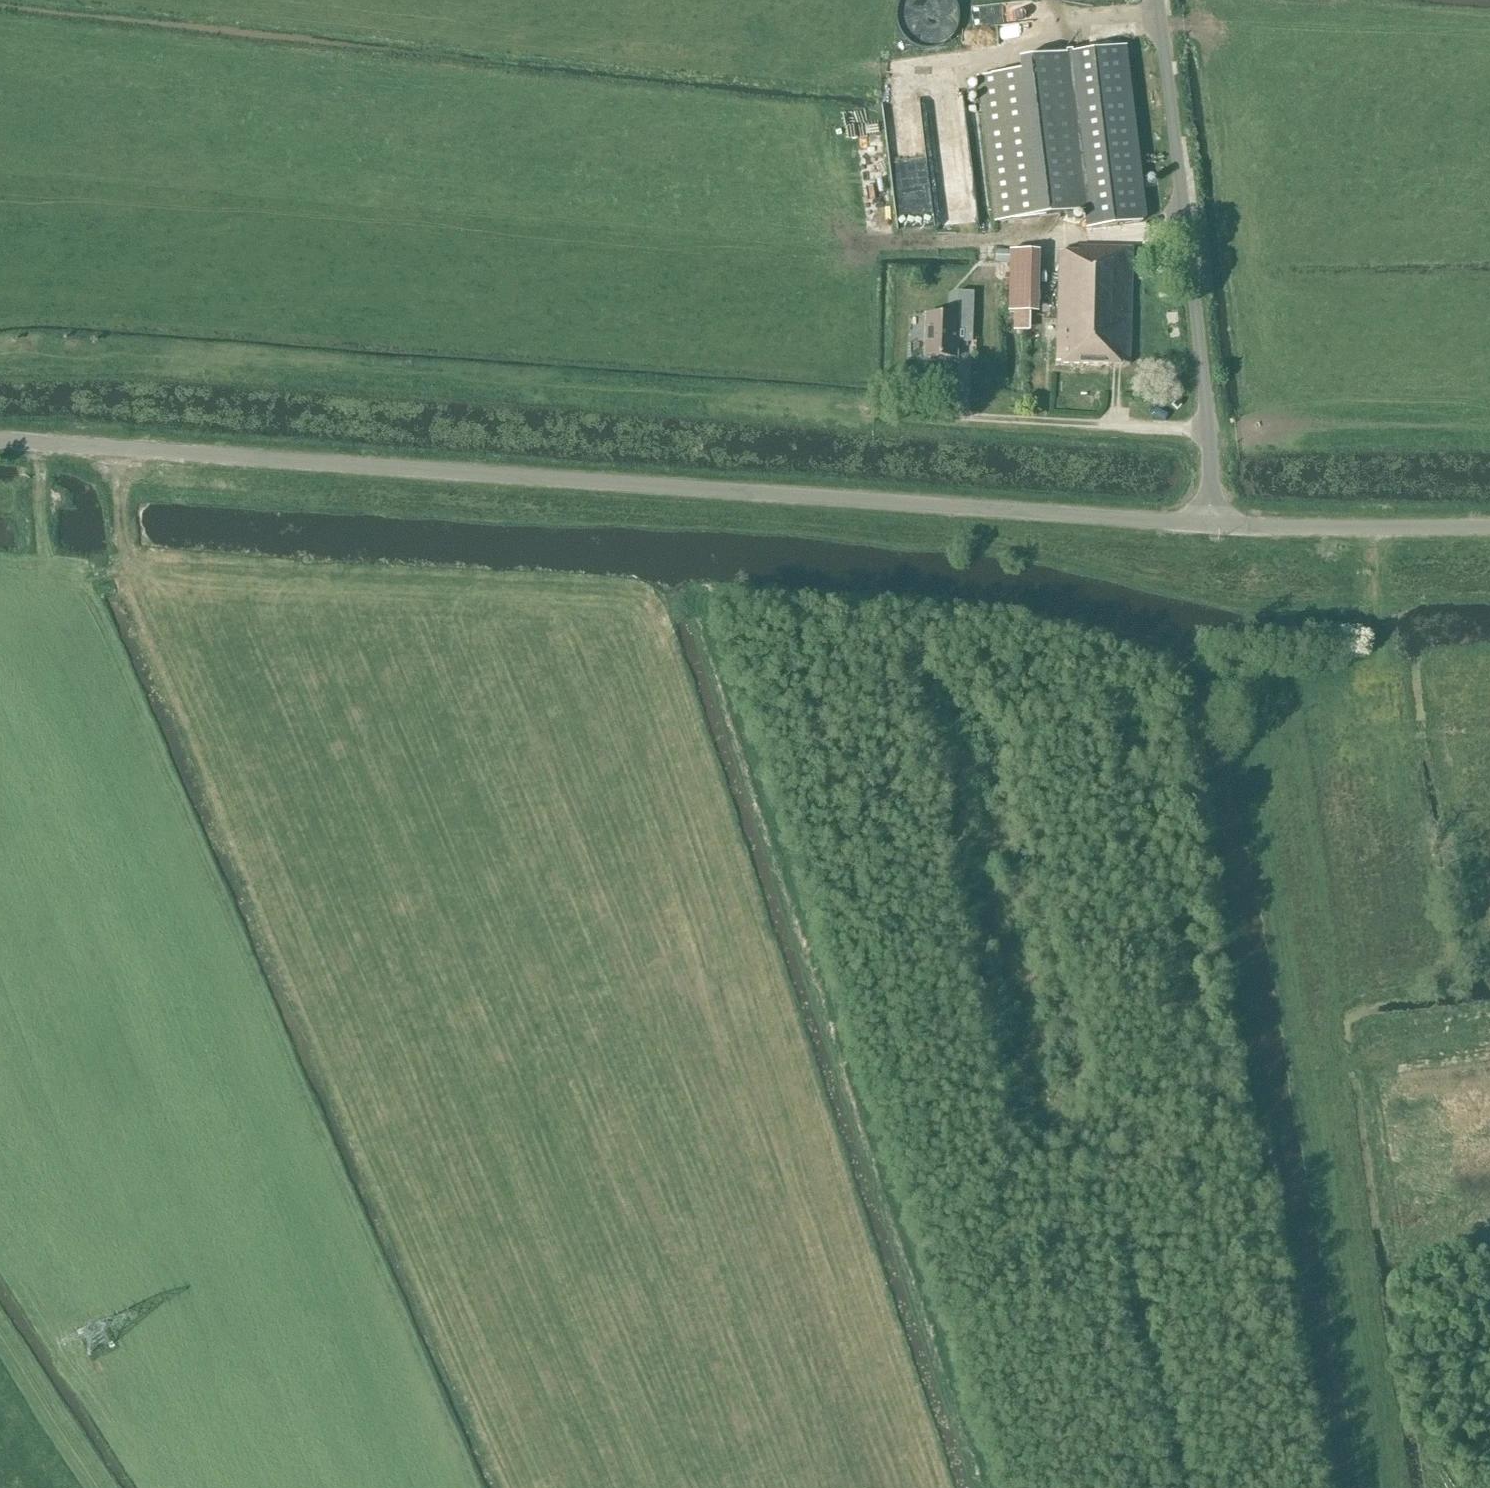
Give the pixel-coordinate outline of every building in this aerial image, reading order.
[(931,48),(936,47),(941,46),(946,43),(950,40),(953,36),(956,31),(958,26),(959,21),(959,15),(958,10),(956,5),(954,0),(903,0),(901,4),(899,9),(898,15),(898,20),(899,25),(900,30),(903,35),(906,39),(910,43),(915,45),(920,47),(925,48),(931,48)] [(1022,73),(978,78),(994,222),(1086,211),(1089,228),(1106,226),(1145,221),(1140,180),(1128,75),(1124,47),(1085,51),(1020,59),(1022,73)] [(1079,246),(1079,252),(1059,251),(1057,362),(1061,362),(1061,363),(1124,365),(1124,364),(1130,364),(1133,248),(1079,246)] [(997,250),(996,262),(1009,262),(1010,250),(997,250)] [(1042,256),(1010,255),(1008,318),(1014,318),(1014,335),(1030,335),(1031,318),(1040,318),(1042,256)] [(973,324),(974,291),(958,291),(957,316),(926,315),(925,356),(956,357),(957,324),(973,324)]
